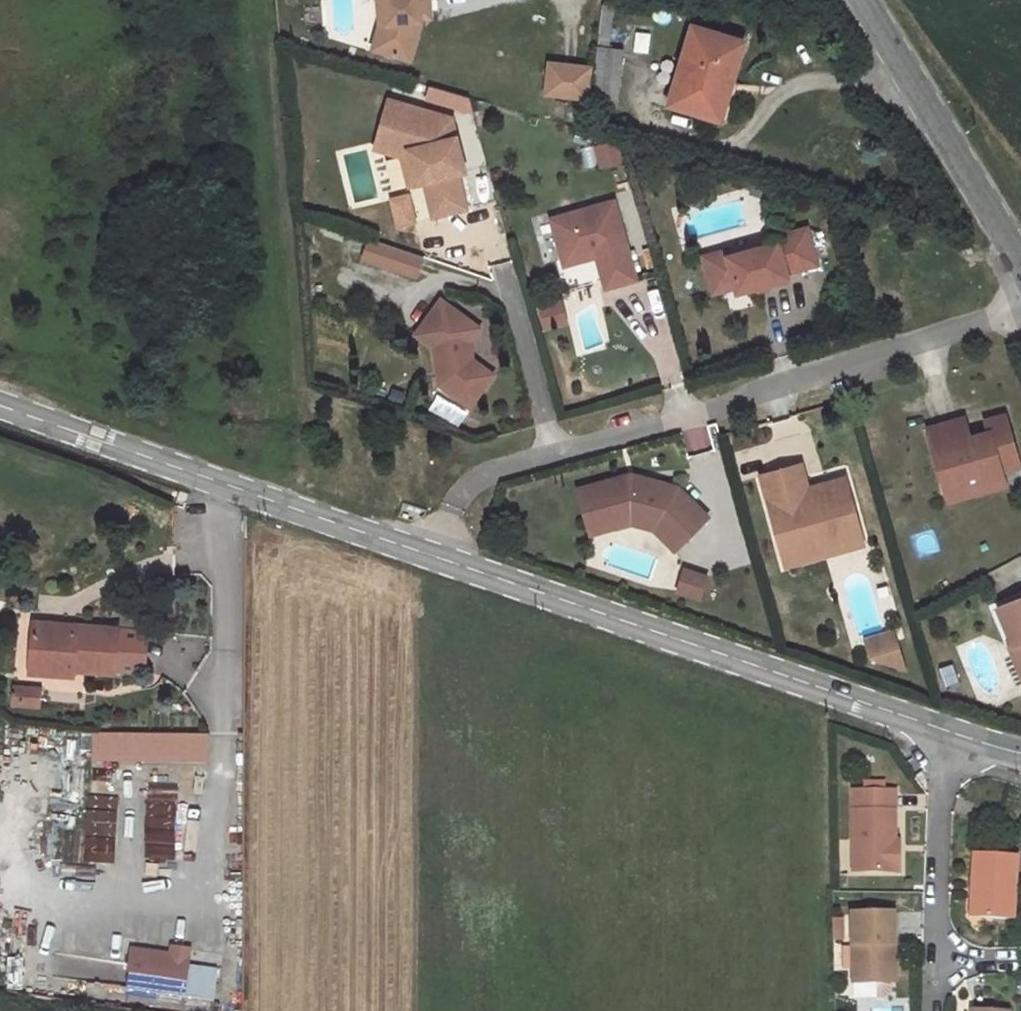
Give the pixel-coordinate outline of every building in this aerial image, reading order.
[(381,27),(375,52),(381,53),(388,27),(385,0),(378,0),(381,27)] [(388,27),(381,53),(412,61),(422,23),(419,0),(385,0),(388,27)] [(617,10),(605,8),(601,44),(613,45),(617,10)] [(746,44),(697,30),(673,109),(709,120),(707,126),(721,130),(728,128),(741,85),(734,83),(746,44)] [(601,44),(593,109),(619,112),(626,54),(613,52),(613,45),(601,44)] [(587,100),(589,64),(544,61),(541,97),(587,100)] [(426,89),(424,102),(468,108),(469,95),(426,89)] [(438,126),(440,118),(393,106),(380,153),(406,160),(414,189),(420,187),(411,154),(398,151),(391,139),(394,124),(407,117),(438,126)] [(467,176),(454,122),(440,118),(438,126),(407,117),(394,124),(391,139),(398,151),(411,154),(420,187),(427,186),(436,221),(468,213),(459,178),(467,176)] [(410,200),(395,204),(397,214),(413,210),(410,200)] [(616,207),(554,224),(564,263),(596,255),(598,262),(606,293),(637,285),(616,207)] [(413,210),(397,214),(401,229),(417,225),(413,210)] [(729,259),(727,260),(736,291),(738,296),(790,282),(788,276),(819,267),(808,230),(777,239),(779,245),(729,259)] [(424,257),(370,240),(363,261),(417,279),(424,257)] [(728,253),(704,260),(715,297),(736,291),(727,260),(729,259),(728,253)] [(596,255),(564,263),(566,271),(598,262),(596,255)] [(480,327),(441,299),(416,334),(434,347),(439,384),(453,382),(475,398),(493,374),(473,358),(470,341),(480,327)] [(559,299),(535,306),(541,327),(565,319),(559,299)] [(453,382),(439,384),(469,406),(475,398),(453,382)] [(927,427),(942,480),(959,475),(962,484),(1001,473),(1000,470),(1017,465),(1002,414),(983,420),(986,430),(968,436),(962,417),(927,427)] [(798,465),(759,477),(781,549),(825,536),(828,546),(861,536),(848,495),(811,507),(798,465)] [(942,480),(948,499),(1004,483),(1001,473),(962,484),(959,475),(942,480)] [(576,491),(586,526),(632,513),(635,523),(635,526),(649,530),(651,528),(658,520),(683,544),(708,519),(677,488),(629,476),(576,491)] [(632,513),(586,526),(589,536),(635,523),(632,513)] [(658,520),(651,528),(675,552),(683,544),(658,520)] [(825,536),(781,549),(786,566),(863,543),(861,536),(828,546),(825,536)] [(709,580),(687,572),(680,594),(701,601),(709,580)] [(996,604),(1020,670),(1020,593),(996,604)] [(121,631),(37,626),(34,665),(53,667),(53,676),(75,678),(75,673),(118,677),(121,631)] [(34,665),(33,674),(53,676),(53,667),(34,665)] [(9,707),(37,707),(37,690),(9,690),(9,707)] [(211,735),(99,738),(100,770),(211,768),(211,735)] [(146,775),(145,855),(175,855),(176,775),(146,775)] [(900,841),(900,789),(851,789),(851,871),(893,871),(893,841),(900,841)] [(111,826),(119,800),(90,791),(82,818),(111,826)] [(112,862),(113,841),(87,840),(87,861),(112,862)] [(1016,916),(1019,849),(977,847),(975,884),(986,884),(985,915),(1016,916)] [(975,884),(974,914),(985,915),(986,884),(975,884)] [(858,912),(859,984),(887,983),(886,945),(894,944),(893,911),(858,912)] [(185,956),(168,953),(166,962),(183,965),(185,956)] [(131,955),(124,985),(207,1002),(213,971),(183,965),(166,962),(131,955)]
